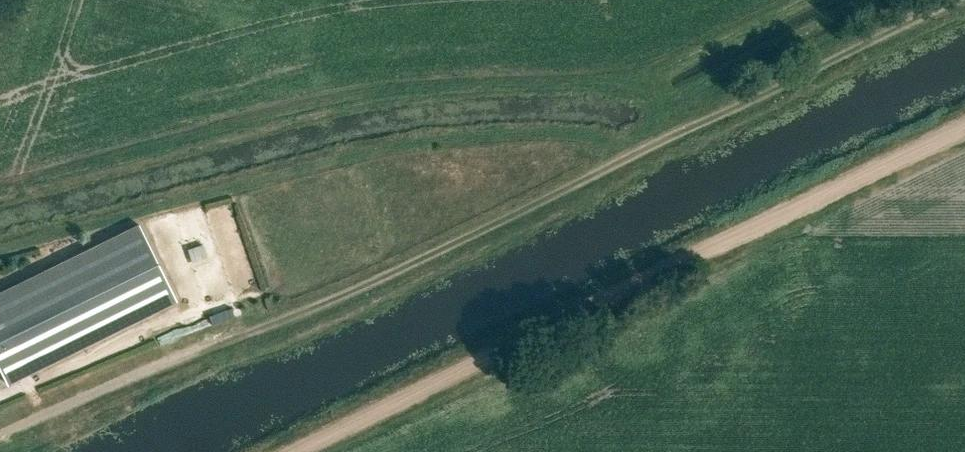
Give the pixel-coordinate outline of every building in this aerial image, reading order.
[(138,224),(0,293),(0,369),(8,385),(175,301),(138,224)]
